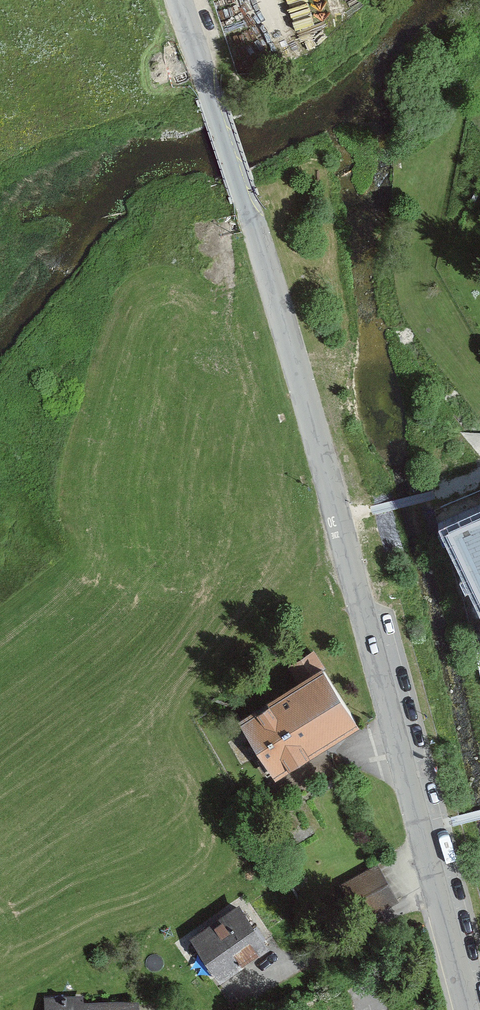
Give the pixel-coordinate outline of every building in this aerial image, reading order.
[(440,536),(479,617),(479,518),(440,536)] [(284,779),(372,725),(336,666),(248,720),(284,779)] [(382,860),(361,873),(381,907),(402,894),(382,860)] [(225,976),(274,942),(245,901),(196,935),(225,976)] [(146,1002),(45,1006),(45,1009),(147,1009),(146,1002)]
